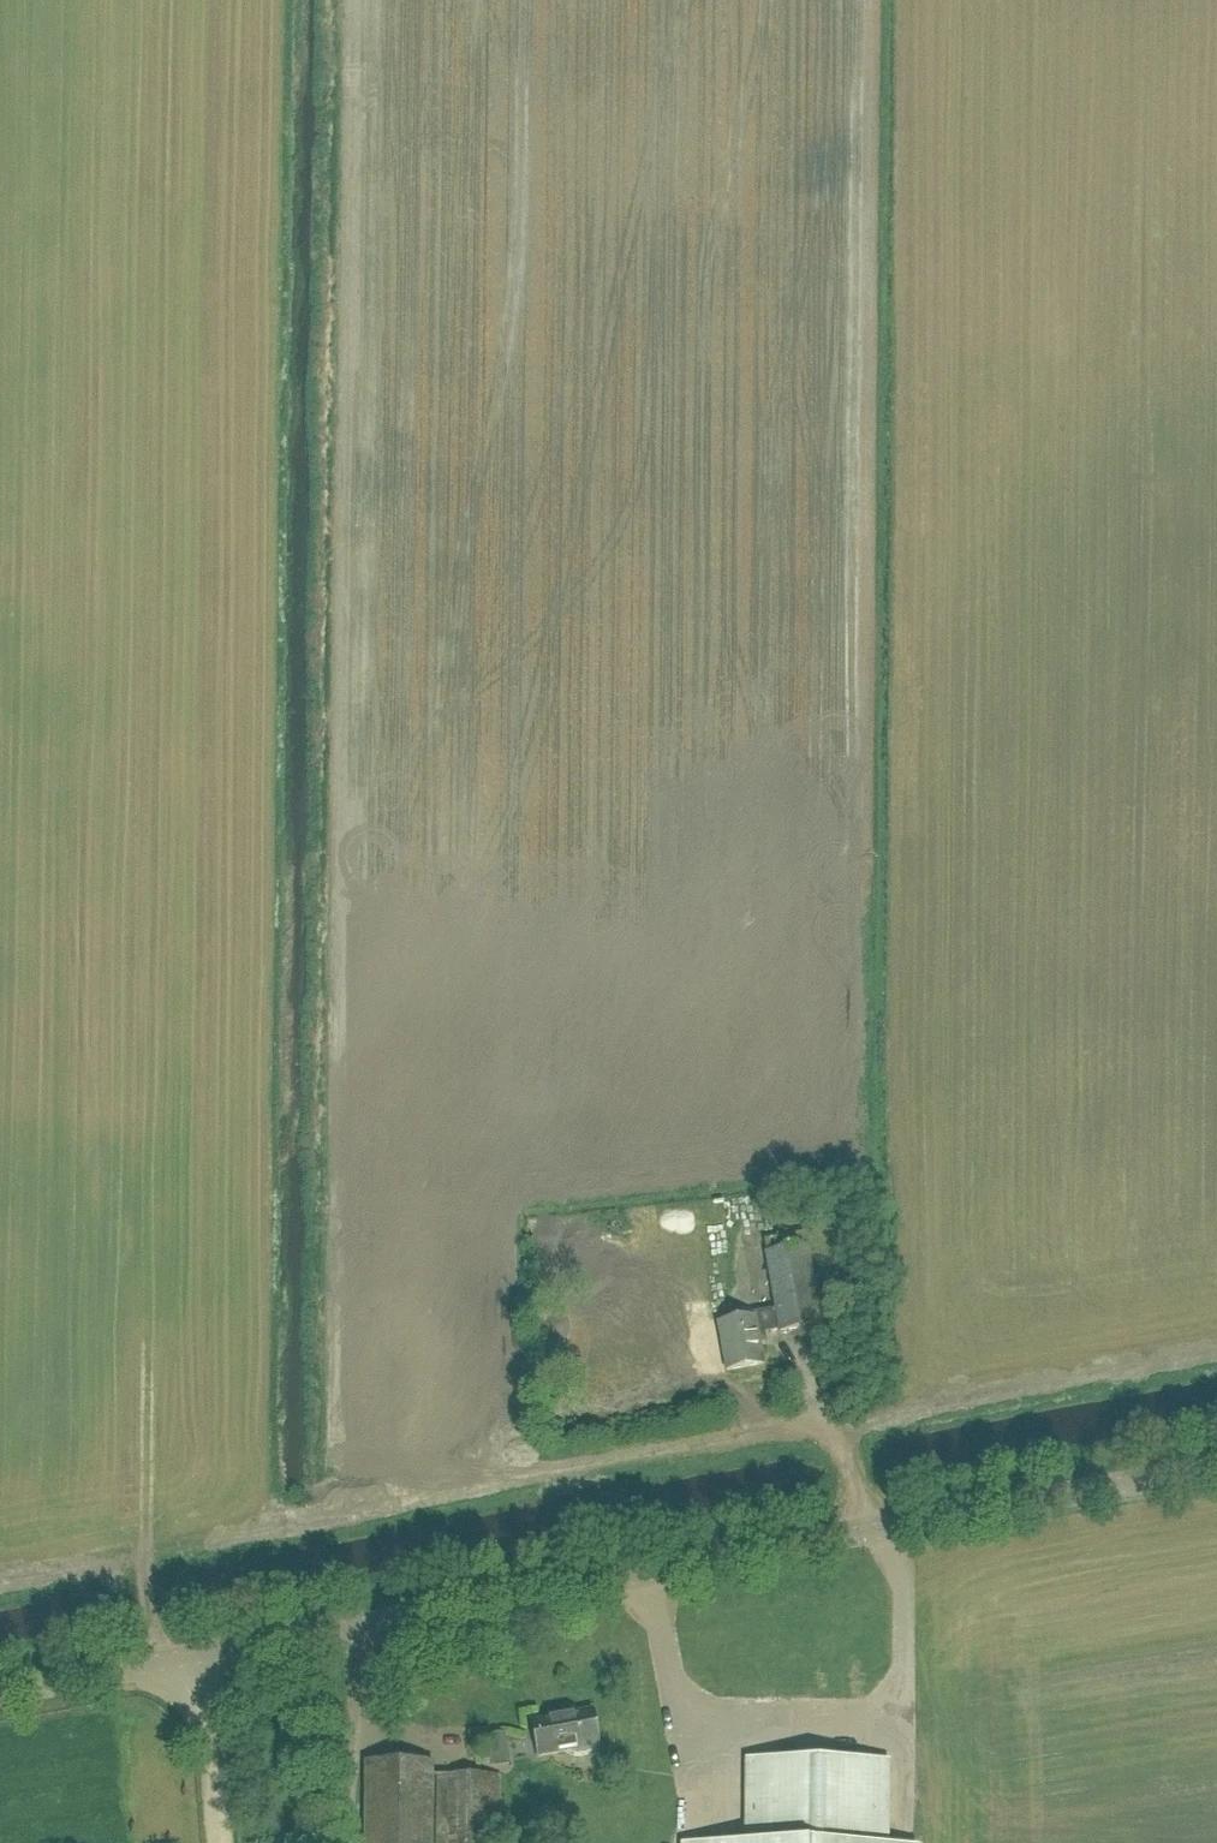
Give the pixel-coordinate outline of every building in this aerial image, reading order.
[(820,1326),(806,1248),(765,1256),(775,1311),(753,1315),(753,1318),(717,1325),(726,1372),(763,1365),(757,1333),(778,1329),(779,1333),(820,1326)] [(596,1745),(589,1710),(528,1722),(535,1756),(596,1745)] [(813,1762),(810,1762),(806,1763),(802,1763),(798,1764),(795,1766),(792,1767),(788,1769),(785,1772),(783,1774),(780,1777),(778,1780),(776,1783),(774,1786),(772,1790),(744,1789),(743,1842),(881,1842),(883,1763),(813,1762)] [(362,1764),(362,1842),(430,1842),(431,1765),(362,1764)] [(437,1776),(436,1842),(499,1842),(500,1777),(437,1776)]
